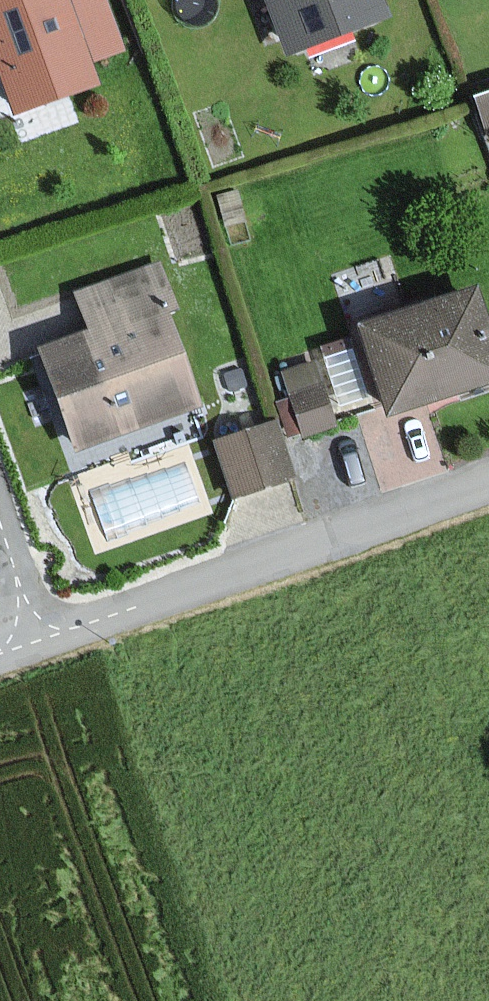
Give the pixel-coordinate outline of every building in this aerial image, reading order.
[(67,0),(0,0),(0,54),(21,109),(97,81),(67,0)] [(265,37),(281,32),(287,50),(390,16),(384,0),(252,0),(265,37)] [(481,150),(488,149),(488,77),(477,78),(481,150)] [(89,332),(37,351),(71,447),(197,403),(148,266),(75,292),(89,332)] [(361,329),(389,420),(488,390),(488,339),(476,294),(361,329)] [(322,347),(278,357),(294,427),(337,418),(322,347)] [(274,419),(216,433),(228,486),(286,473),(274,419)]
